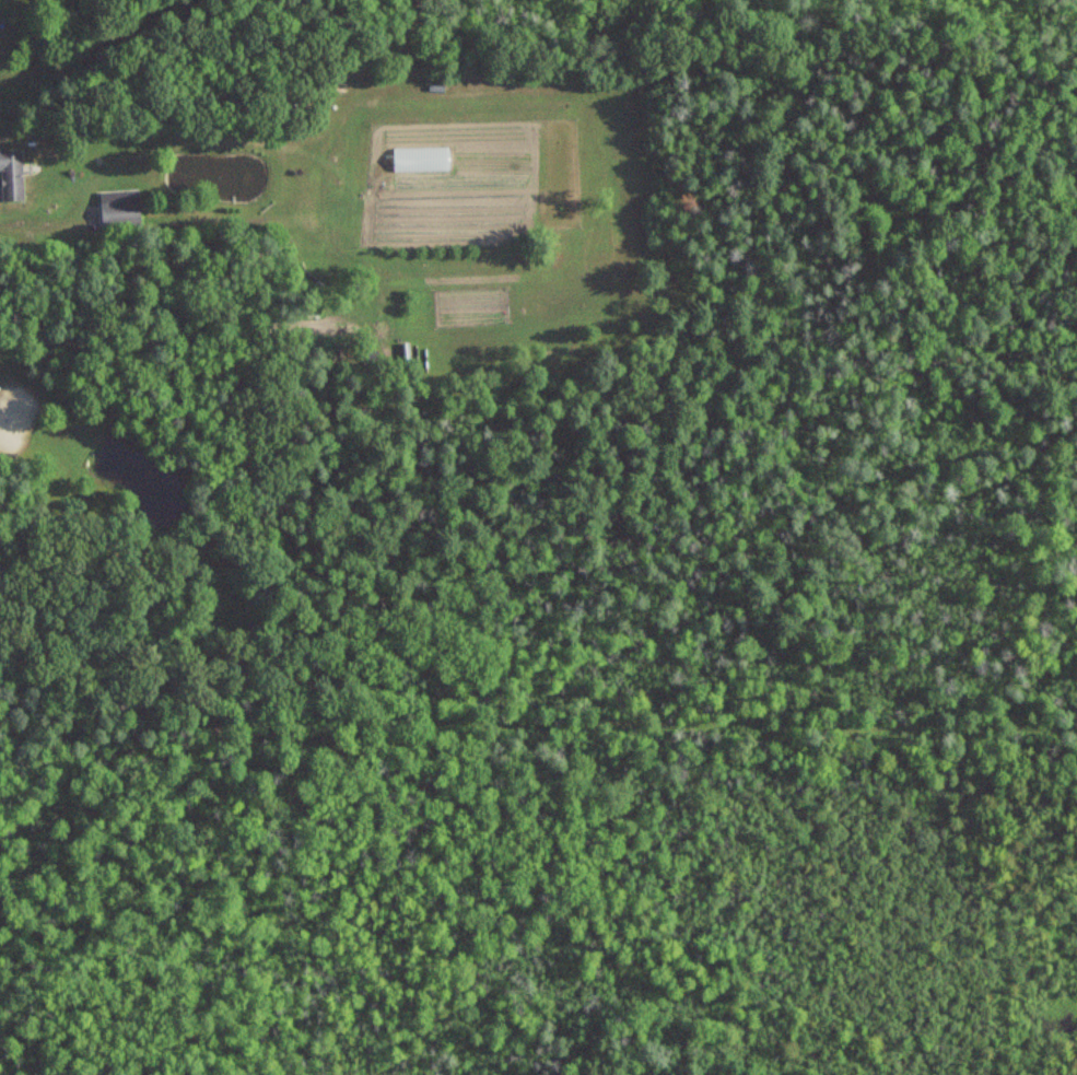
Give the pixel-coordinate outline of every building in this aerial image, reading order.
[(1,170),(0,170),(0,149),(23,148),(25,199),(2,200),(1,170)] [(99,191),(139,189),(141,224),(102,227),(99,191)]
